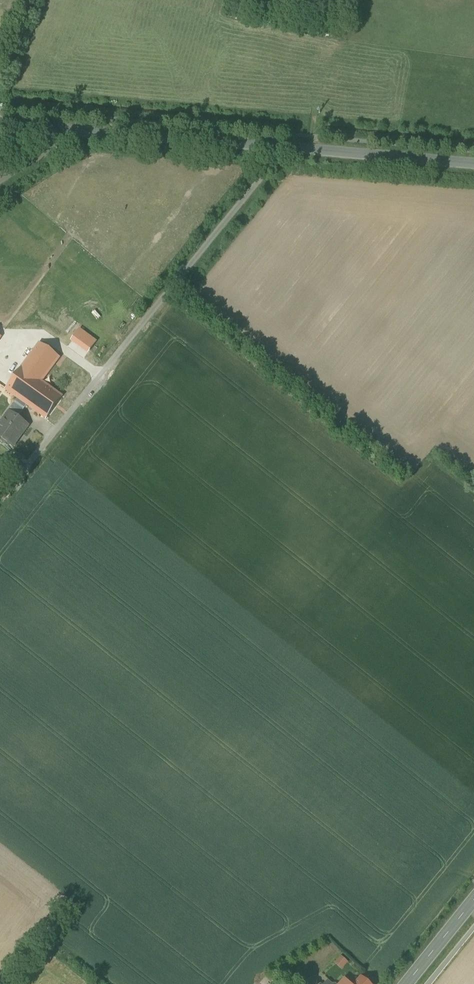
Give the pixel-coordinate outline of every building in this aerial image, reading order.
[(40,343),(22,368),(6,389),(47,419),(63,397),(42,382),(60,357),(40,343)] [(3,420),(5,421),(0,428),(0,438),(12,446),(22,434),(23,434),(29,426),(10,412),(3,420)] [(333,977),(319,965),(313,971),(327,983),(333,977)]
